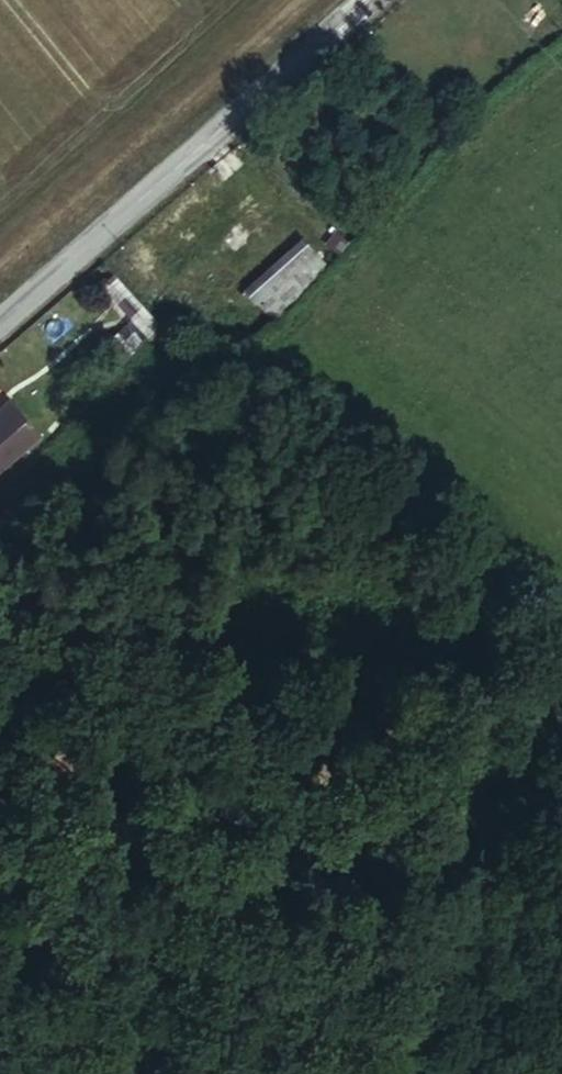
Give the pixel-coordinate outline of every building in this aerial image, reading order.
[(319,247),(306,235),(246,288),(258,301),(319,247)] [(142,313),(153,301),(103,261),(92,273),(142,313)] [(136,325),(110,304),(99,318),(125,338),(136,325)] [(4,393),(0,397),(0,460),(35,430),(4,393)]
